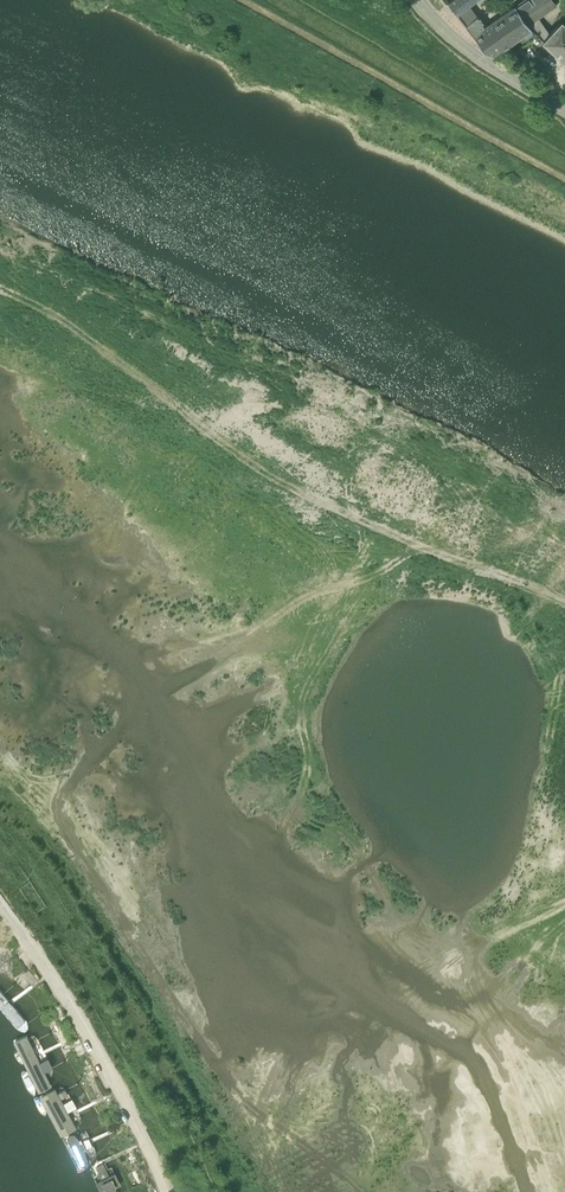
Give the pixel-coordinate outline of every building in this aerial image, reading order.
[(448,2),(456,13),(469,4),(474,0),(451,0),(448,2)] [(530,30),(531,29),(528,25),(538,19),(557,6),(553,0),(523,0),(515,6),(486,26),(478,15),(465,25),(484,50),(493,56),(504,49),(530,30)] [(561,19),(542,41),(564,62),(564,22),(561,19)] [(1,977),(0,978),(0,993),(23,1023),(31,1017),(1,977)] [(57,1080),(31,1029),(18,1036),(44,1086),(57,1080)] [(77,1123),(58,1084),(42,1092),(61,1131),(77,1123)] [(89,1161),(75,1130),(65,1135),(79,1165),(89,1161)] [(97,1152),(87,1130),(79,1134),(89,1156),(97,1152)] [(75,1161),(65,1139),(59,1142),(69,1164),(75,1161)] [(107,1163),(96,1167),(106,1191),(119,1191),(107,1163)]
